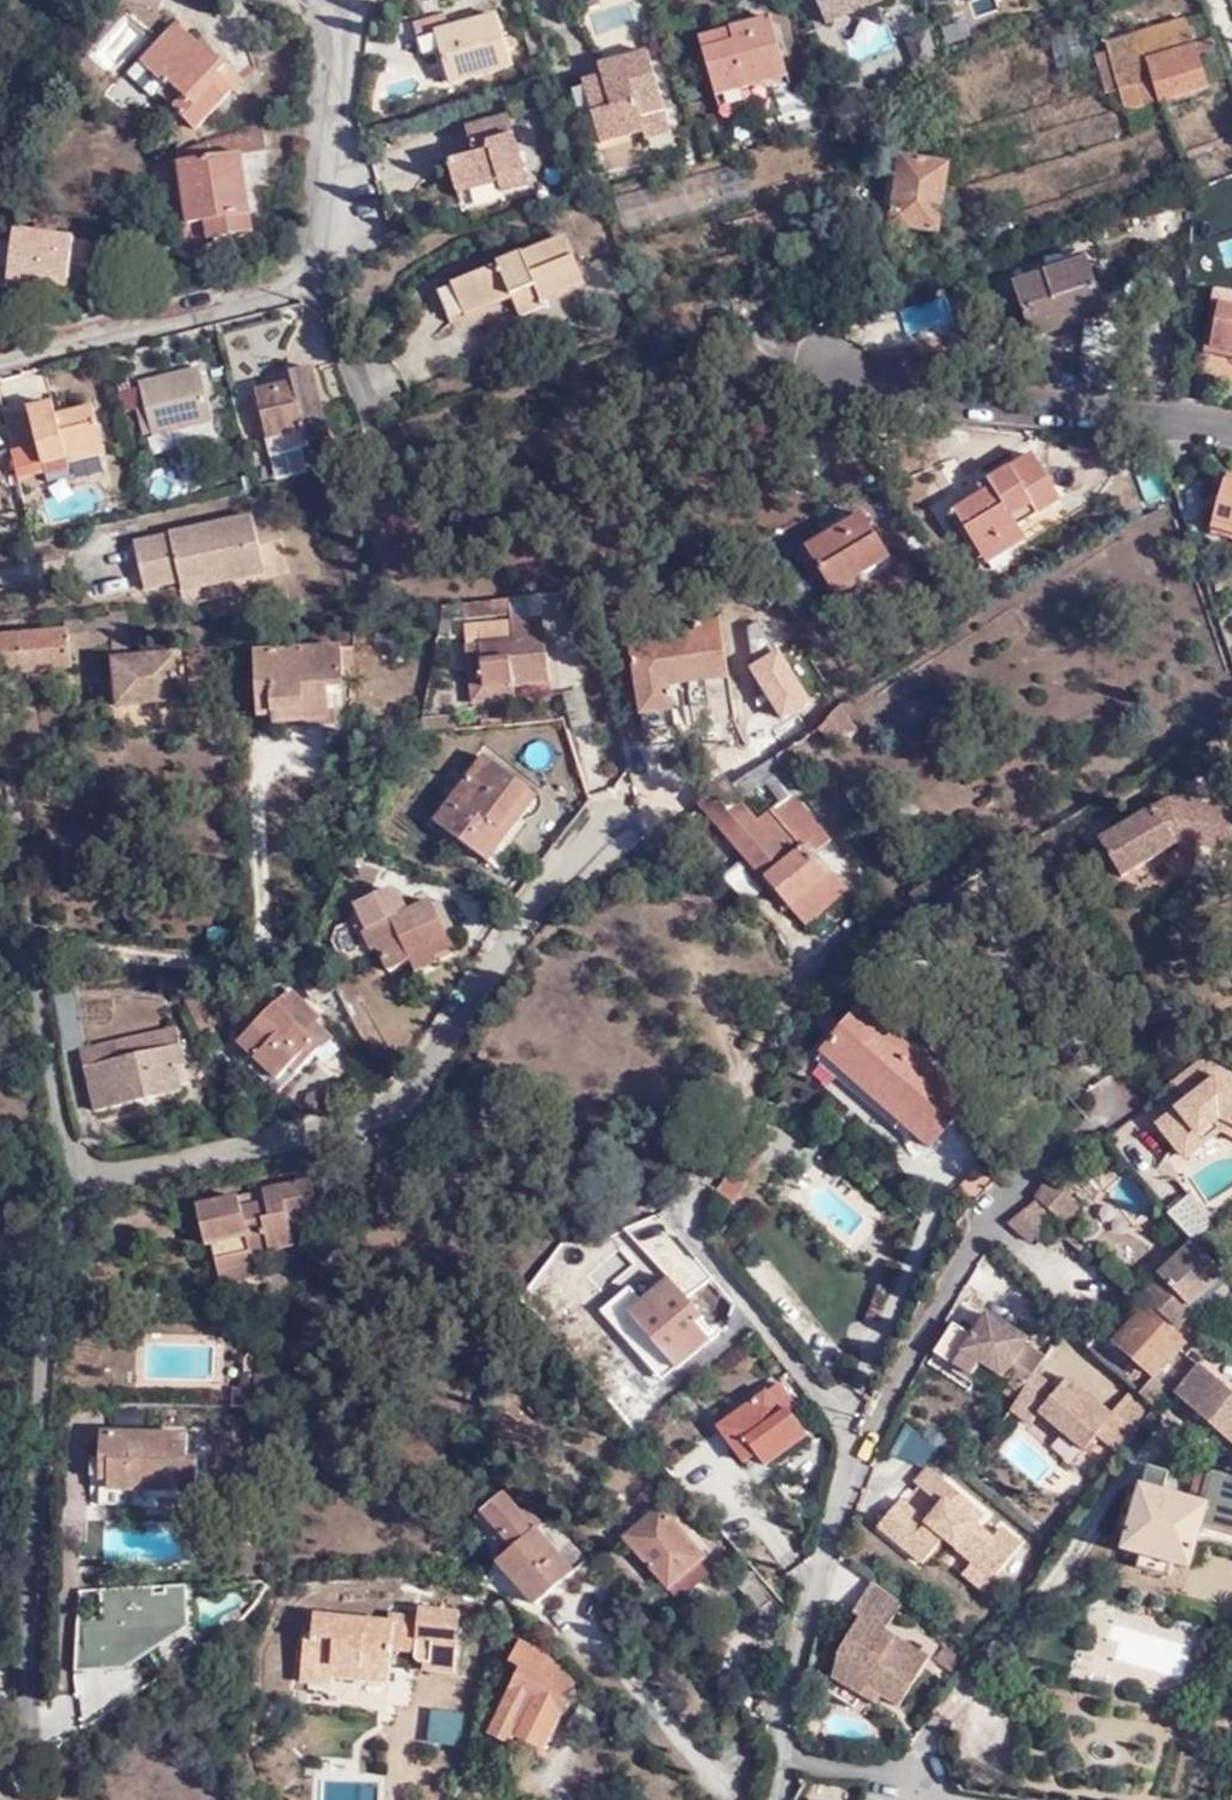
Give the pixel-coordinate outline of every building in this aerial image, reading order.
[(824,23),(879,0),(814,0),(824,23)] [(451,18),(453,28),(472,23),(470,13),(451,18)] [(124,14),(92,51),(118,72),(149,35),(124,14)] [(442,15),(411,24),(420,57),(438,51),(447,84),(510,66),(495,16),(472,23),(453,28),(447,30),(442,15)] [(704,50),(716,94),(787,75),(771,17),(730,28),(734,42),(704,50)] [(1185,22),(1103,45),(1106,58),(1095,60),(1102,97),(1117,92),(1123,113),(1205,90),(1198,62),(1215,57),(1212,41),(1193,47),(1185,22)] [(173,26),(139,61),(164,85),(156,92),(181,116),(171,127),(184,140),(233,90),(216,74),(224,66),(201,43),(195,48),(173,26)] [(700,37),(704,50),(734,42),(730,28),(700,37)] [(646,50),(597,65),(600,76),(610,107),(592,113),(591,113),(601,143),(643,129),(645,137),(671,128),(646,50)] [(592,113),(610,107),(600,76),(582,81),(592,113)] [(256,113),(180,150),(182,164),(195,243),(252,234),(239,156),(262,153),(256,113)] [(455,159),(457,165),(449,167),(456,193),(497,181),(500,191),(528,183),(509,114),(465,127),(473,155),(455,159)] [(950,166),(899,158),(890,215),(913,218),(911,227),(940,231),(950,166)] [(195,243),(182,164),(169,166),(182,245),(195,243)] [(888,223),(911,227),(913,218),(890,215),(888,223)] [(84,264),(87,239),(12,229),(3,290),(35,294),(36,275),(65,278),(67,264),(84,264)] [(582,286),(564,241),(450,286),(464,321),(511,301),(518,318),(543,309),(541,302),(582,286)] [(1103,308),(1086,258),(1012,283),(1033,339),(1083,323),(1080,316),(1103,308)] [(955,326),(951,296),(891,304),(895,334),(955,326)] [(1216,303),(1208,348),(1231,353),(1231,306),(1216,303)] [(258,400),(269,442),(306,433),(308,440),(329,436),(311,367),(292,372),(296,390),(258,400)] [(216,444),(198,370),(136,383),(149,438),(174,433),(179,452),(216,444)] [(26,410),(28,416),(35,445),(9,451),(16,477),(40,472),(43,481),(67,476),(64,457),(101,450),(91,407),(53,416),(52,403),(26,410)] [(35,445),(28,416),(3,421),(9,451),(35,445)] [(306,433),(269,442),(273,458),(310,448),(308,440),(306,433)] [(953,510),(977,554),(993,543),(999,557),(1027,541),(1017,526),(1061,501),(1032,453),(984,480),(991,488),(953,510)] [(1171,473),(1181,513),(1182,515),(1212,512),(1205,472),(1171,473)] [(1225,481),(1209,529),(1231,536),(1231,483),(1225,481)] [(867,514),(812,548),(838,589),(891,555),(867,514)] [(260,572),(248,516),(127,538),(135,587),(175,580),(176,587),(260,572)] [(993,543),(977,554),(983,565),(999,557),(993,543)] [(509,599),(462,602),(463,617),(511,613),(509,599)] [(542,619),(464,626),(471,701),(512,697),(511,685),(548,681),(542,619)] [(35,672),(75,669),(73,648),(120,644),(117,621),(67,624),(68,632),(0,638),(0,675),(35,672)] [(671,689),(682,688),(729,680),(728,666),(747,663),(742,624),(699,632),(699,641),(635,653),(645,720),(673,715),(671,689)] [(343,684),(341,643),(256,648),(260,712),(272,712),(274,707),(329,705),(328,684),(343,684)] [(179,651),(137,654),(142,705),(184,701),(179,651)] [(142,705),(137,654),(119,656),(123,707),(142,705)] [(685,714),(682,688),(671,689),(673,715),(685,714)] [(799,788),(776,755),(729,787),(743,804),(767,785),(782,803),(760,822),(772,837),(748,857),(767,881),(789,905),(809,924),(848,888),(818,853),(833,838),(792,794),(799,788)] [(510,812),(526,788),(480,760),(437,829),(489,863),(518,817),(510,812)] [(729,787),(726,785),(702,802),(748,857),(772,837),(760,822),(743,804),(729,787)] [(1202,805),(1202,798),(1170,798),(1101,836),(1125,875),(1181,840),(1231,843),(1231,808),(1202,805)] [(762,885),(767,881),(748,857),(743,861),(762,885)] [(409,963),(450,944),(444,933),(431,904),(430,902),(414,910),(408,899),(404,902),(399,891),(394,893),(387,890),(355,906),(349,921),(354,931),(363,934),(371,952),(377,949),(388,973),(409,963)] [(444,933),(452,930),(438,901),(431,904),(444,933)] [(342,966),(371,952),(363,934),(354,931),(349,921),(335,928),(330,941),(342,966)] [(415,973),(436,964),(433,958),(452,949),(450,944),(409,963),(415,973)] [(240,1030),(262,1052),(285,1074),(295,1065),(300,1071),(335,1037),(318,1018),(322,1013),(290,982),(240,1030)] [(83,1050),(77,984),(60,984),(65,1051),(83,1050)] [(820,1064),(844,1084),(853,1074),(905,1122),(936,1147),(977,1102),(868,1009),(820,1064)] [(105,1063),(178,1046),(174,1032),(102,1046),(105,1063)] [(187,1082),(178,1046),(105,1063),(89,1067),(98,1109),(178,1089),(177,1086),(187,1082)] [(285,1074),(262,1052),(254,1060),(282,1088),(300,1071),(295,1065),(285,1074)] [(1196,1062),(1168,1086),(1170,1089),(1198,1065),(1196,1062)] [(1170,1089),(1183,1104),(1211,1081),(1198,1065),(1170,1089)] [(853,1074),(844,1084),(899,1130),(905,1122),(853,1074)] [(1155,1128),(1176,1152),(1216,1119),(1231,1128),(1231,1092),(1211,1081),(1183,1104),(1155,1128)] [(1176,1152),(1182,1160),(1217,1131),(1231,1138),(1231,1128),(1216,1119),(1176,1152)] [(1130,1220),(1153,1207),(1134,1175),(1112,1187),(1130,1220)] [(1068,1220),(1081,1205),(1051,1179),(1035,1197),(1043,1204),(1048,1202),(1068,1220)] [(216,1272),(251,1265),(249,1255),(293,1246),(289,1224),(317,1219),(310,1184),(264,1192),(265,1206),(241,1210),(239,1199),(197,1205),(203,1242),(210,1242),(216,1272)] [(1008,1221),(1010,1223),(1012,1220),(1023,1211),(1043,1204),(1035,1197),(1008,1221)] [(1186,1197),(1171,1208),(1172,1210),(1196,1234),(1210,1223),(1186,1197)] [(1048,1202),(1043,1204),(1064,1223),(1068,1220),(1048,1202)] [(1012,1220),(1010,1223),(1029,1241),(1035,1236),(1057,1217),(1043,1204),(1023,1211),(1012,1220)] [(1171,1208),(1163,1214),(1188,1241),(1196,1234),(1172,1210),(1171,1208)] [(1057,1217),(1035,1236),(1047,1246),(1069,1227),(1064,1223),(1057,1217)] [(1157,1279),(1145,1290),(1178,1320),(1190,1309),(1186,1305),(1218,1274),(1190,1243),(1154,1276),(1157,1279)] [(253,1277),(251,1265),(216,1272),(218,1283),(253,1277)] [(707,1316),(675,1278),(629,1315),(677,1368),(713,1338),(700,1322),(707,1316)] [(1145,1290),(1141,1294),(1174,1325),(1178,1320),(1145,1290)] [(1182,1344),(1142,1310),(1114,1342),(1153,1376),(1182,1344)] [(1035,1373),(1047,1354),(1029,1342),(1016,1334),(1019,1330),(990,1311),(976,1335),(955,1321),(937,1352),(957,1364),(968,1350),(983,1360),(1005,1373),(1004,1376),(1012,1381),(1005,1392),(1018,1399),(1035,1373)] [(1016,1334),(1029,1342),(1030,1337),(1019,1330),(1016,1334)] [(974,1374),(983,1360),(968,1350),(957,1364),(974,1374)] [(1200,1366),(1175,1393),(1231,1444),(1231,1395),(1200,1366)] [(1057,1390),(1035,1373),(1018,1399),(1012,1409),(1032,1424),(1041,1412),(1087,1448),(1100,1432),(1111,1441),(1127,1422),(1113,1410),(1112,1412),(1068,1377),(1057,1390)] [(1153,1376),(1145,1385),(1163,1399),(1165,1387),(1153,1376)] [(785,1384),(773,1392),(789,1413),(793,1410),(801,1405),(785,1384)] [(1163,1399),(1145,1385),(1137,1393),(1154,1409),(1163,1399)] [(1132,1389),(1113,1410),(1127,1422),(1111,1441),(1121,1448),(1154,1409),(1137,1393),(1132,1389)] [(789,1413),(773,1392),(724,1427),(751,1462),(763,1454),(773,1468),(813,1437),(793,1410),(789,1413)] [(195,1472),(194,1447),(109,1446),(110,1520),(164,1520),(165,1505),(204,1505),(204,1472),(195,1472)] [(944,1533),(973,1555),(994,1573),(1022,1538),(1002,1521),(992,1532),(975,1518),(983,1507),(927,1462),(915,1478),(941,1500),(927,1518),(902,1496),(878,1522),(923,1559),(944,1533)] [(1231,1528),(1231,1476),(1216,1472),(1213,1475),(1198,1473),(1196,1478),(1194,1491),(1208,1494),(1206,1503),(1166,1493),(1171,1473),(1144,1468),(1127,1548),(1142,1552),(1176,1559),(1190,1563),(1196,1536),(1200,1521),(1231,1528)] [(1194,1491),(1196,1478),(1171,1473),(1166,1493),(1206,1503),(1208,1494),(1194,1491)] [(589,1557),(550,1514),(535,1528),(504,1491),(479,1510),(511,1547),(500,1559),(534,1596),(558,1575),(563,1580),(589,1557)] [(623,1534),(669,1586),(701,1560),(706,1555),(678,1522),(684,1517),(671,1500),(665,1505),(662,1502),(623,1534)] [(1200,1521),(1196,1536),(1231,1544),(1231,1528),(1200,1521)] [(1173,1574),(1176,1559),(1142,1552),(1138,1567),(1173,1574)] [(994,1573),(973,1555),(963,1569),(984,1586),(994,1573)] [(701,1560),(669,1586),(680,1600),(711,1572),(701,1560)] [(780,1605),(754,1575),(741,1587),(768,1616),(780,1605)] [(906,1601),(875,1578),(857,1609),(863,1613),(844,1647),(836,1675),(866,1692),(871,1683),(887,1693),(904,1703),(934,1654),(889,1628),(906,1601)] [(77,1657),(190,1650),(185,1581),(72,1589),(77,1657)] [(421,1663),(425,1664),(454,1666),(458,1608),(418,1605),(415,1644),(414,1654),(416,1659),(419,1661),(421,1663)] [(393,1618),(314,1611),(312,1632),(303,1631),(299,1676),(332,1678),(332,1672),(333,1660),(343,1661),(343,1673),(388,1676),(391,1641),(393,1618)] [(393,1614),(393,1618),(391,1641),(415,1644),(417,1616),(393,1614)] [(520,1663),(531,1642),(518,1636),(507,1657),(520,1663)] [(536,1674),(548,1651),(531,1642),(505,1696),(488,1733),(508,1742),(512,1734),(540,1747),(568,1689),(536,1674)] [(573,1678),(548,1651),(536,1674),(568,1689),(573,1678)] [(332,1672),(343,1673),(343,1661),(333,1660),(332,1672)] [(871,1683),(866,1692),(882,1701),(887,1693),(871,1683)] [(426,1741),(458,1745),(464,1712),(431,1707),(426,1741)]
